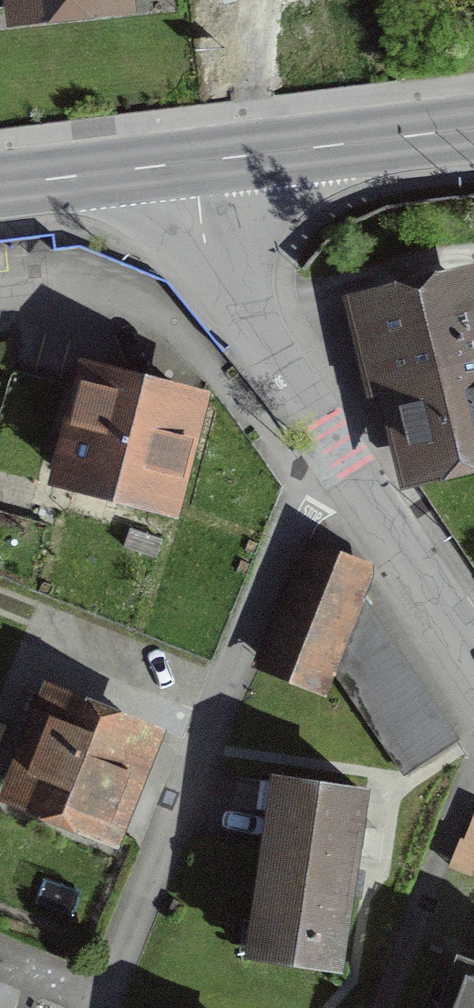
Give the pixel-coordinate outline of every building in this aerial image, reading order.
[(22,39),(147,27),(144,0),(18,0),(22,39)] [(464,280),(347,307),(360,361),(392,353),(419,469),(473,457),(473,340),(464,280)] [(47,466),(172,508),(211,394),(87,351),(47,466)] [(369,572),(312,549),(264,667),(320,690),(332,663),(358,599),(369,572)] [(455,739),(358,599),(332,663),(405,772),(455,739)] [(168,718),(59,669),(1,794),(110,843),(168,718)] [(266,766),(245,947),(351,959),(372,778),(266,766)] [(459,939),(433,1007),(473,1007),(473,944),(459,939)]
